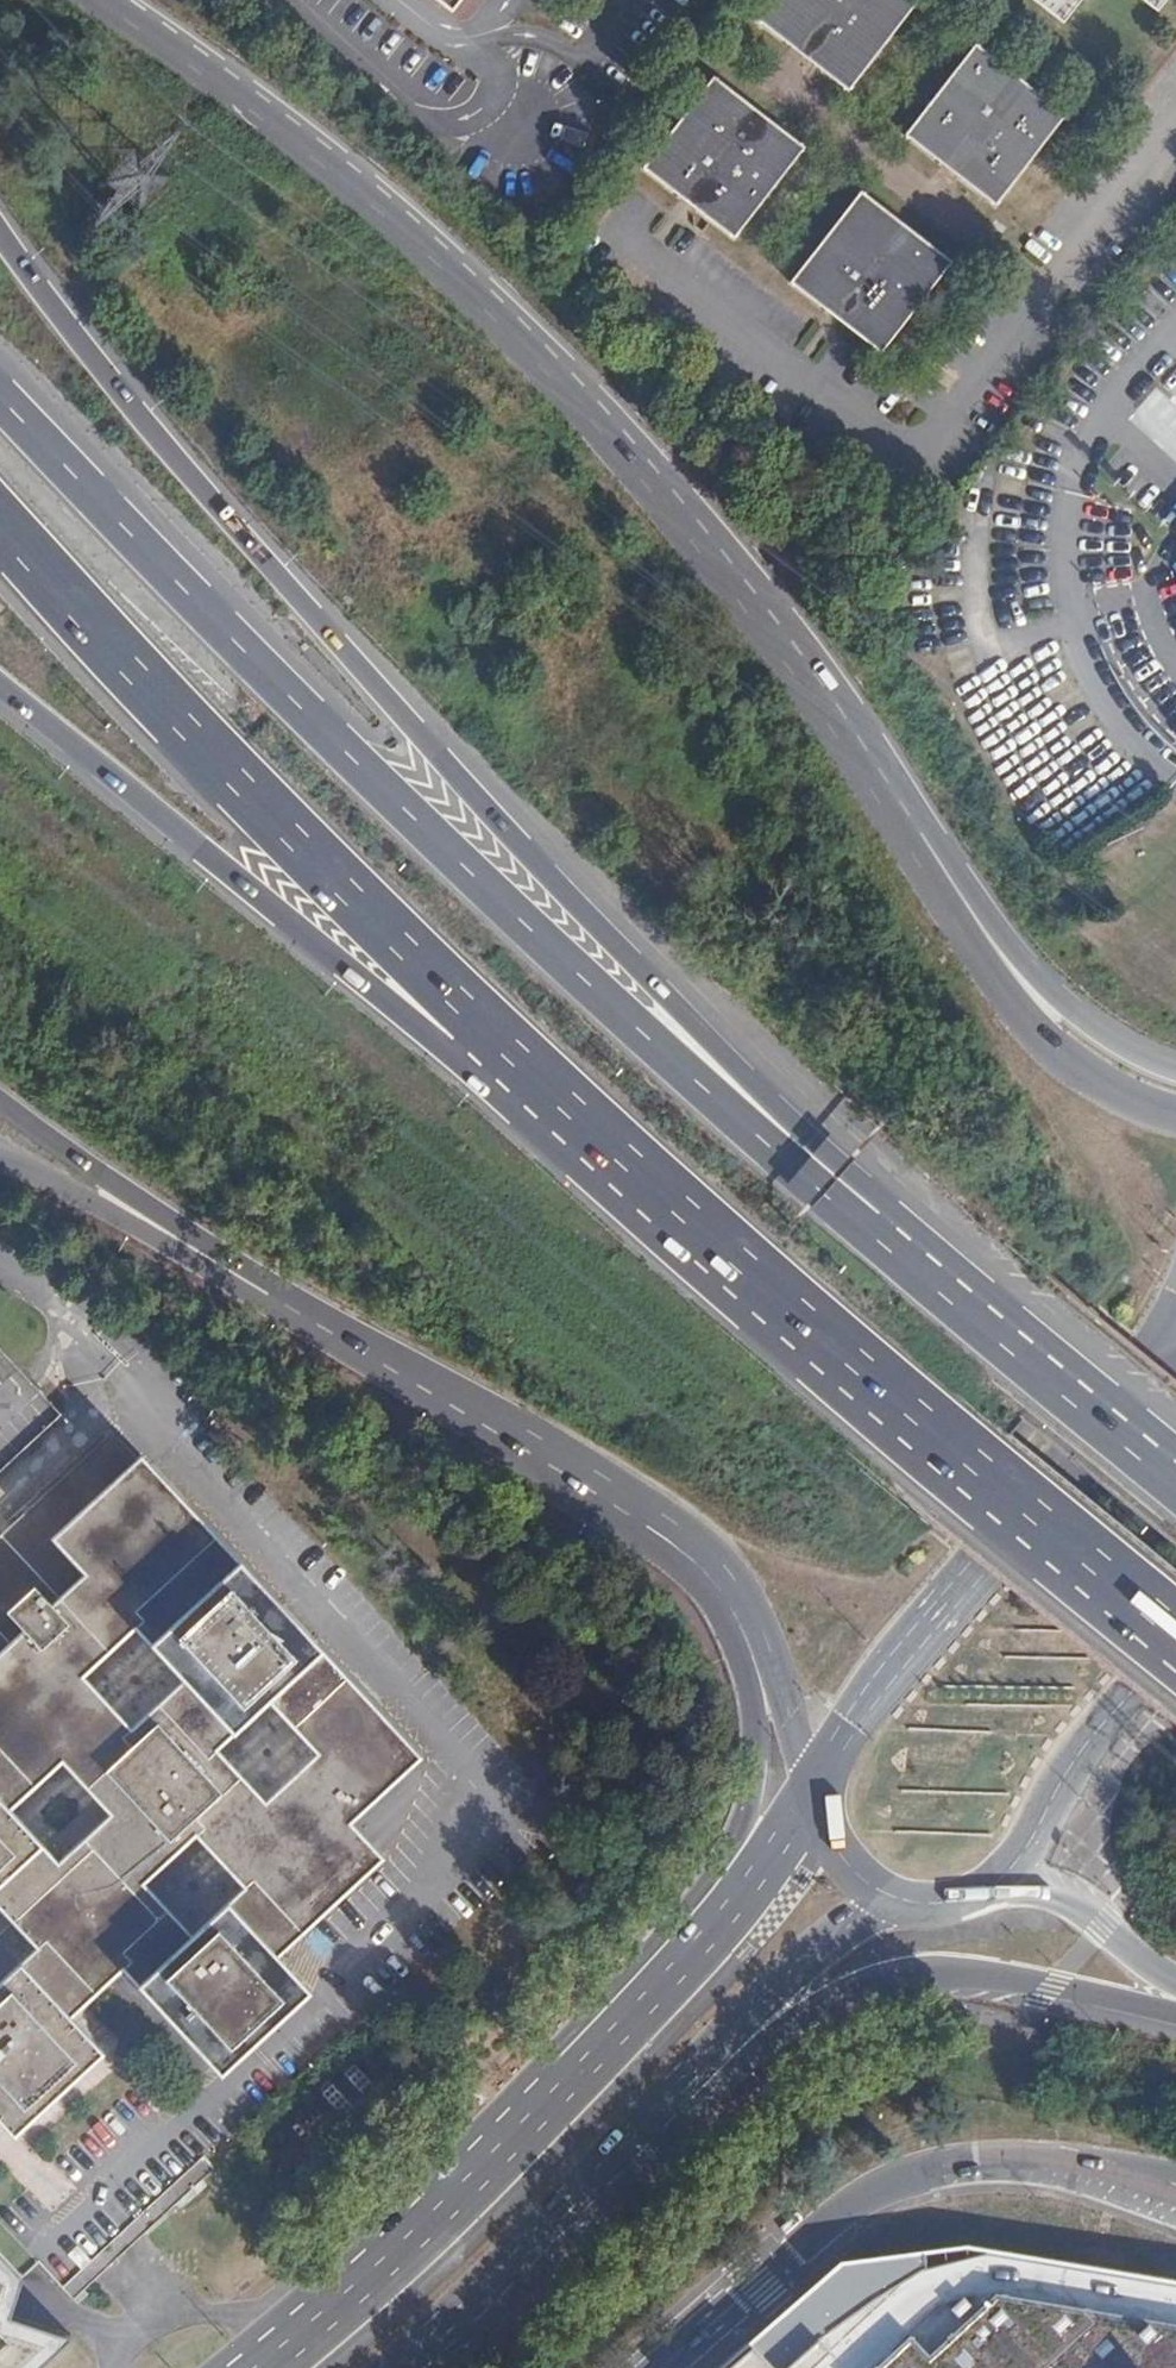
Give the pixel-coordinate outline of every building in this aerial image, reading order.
[(457,8),(464,0),(447,0),(457,8)] [(847,92),(917,2),(915,0),(773,0),(756,21),(847,92)] [(1062,26),(1082,0),(1029,0),(1062,26)] [(1156,15),(1168,0),(1137,0),(1156,15)] [(904,136),(995,206),(1065,117),(974,46),(904,136)] [(640,168),(732,240),(803,149),(711,78),(640,168)] [(790,283),(881,354),(951,263),(860,193),(790,283)] [(60,1412),(0,1347),(0,1468),(60,1412)] [(14,2131),(101,2051),(69,2015),(129,1960),(221,2058),(296,1989),(263,1954),(368,1856),(335,1820),(405,1755),(108,1435),(0,1535),(0,1905),(37,1945),(0,1979),(0,2117),(14,2131)] [(363,2072),(355,2062),(334,2081),(344,2090),(363,2072)] [(339,2095),(330,2085),(309,2104),(318,2114),(339,2095)] [(72,2335),(66,2333),(54,2329),(10,2313),(22,2276),(38,2261),(0,2220),(0,2367),(37,2367),(72,2335)] [(931,2267),(1007,2248),(982,2244),(841,2261),(758,2332),(790,2367),(798,2367),(847,2325),(931,2267)] [(1007,2248),(931,2267),(847,2325),(798,2367),(1175,2367),(1175,2278),(1007,2248)] [(758,2332),(717,2367),(790,2367),(758,2332)]
